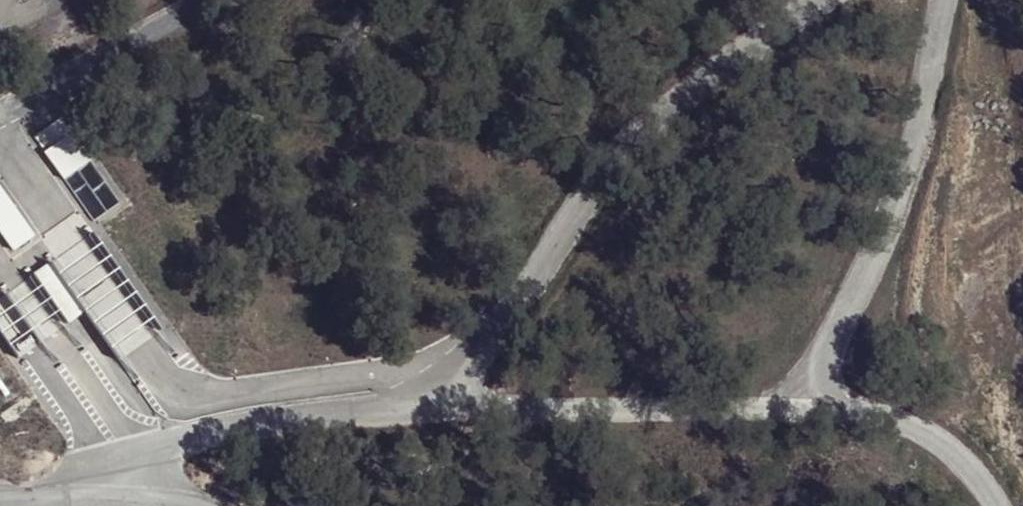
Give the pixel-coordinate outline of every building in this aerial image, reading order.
[(60,118),(32,136),(62,182),(90,164),(60,118)] [(12,255),(35,239),(0,188),(0,238),(12,255)]
